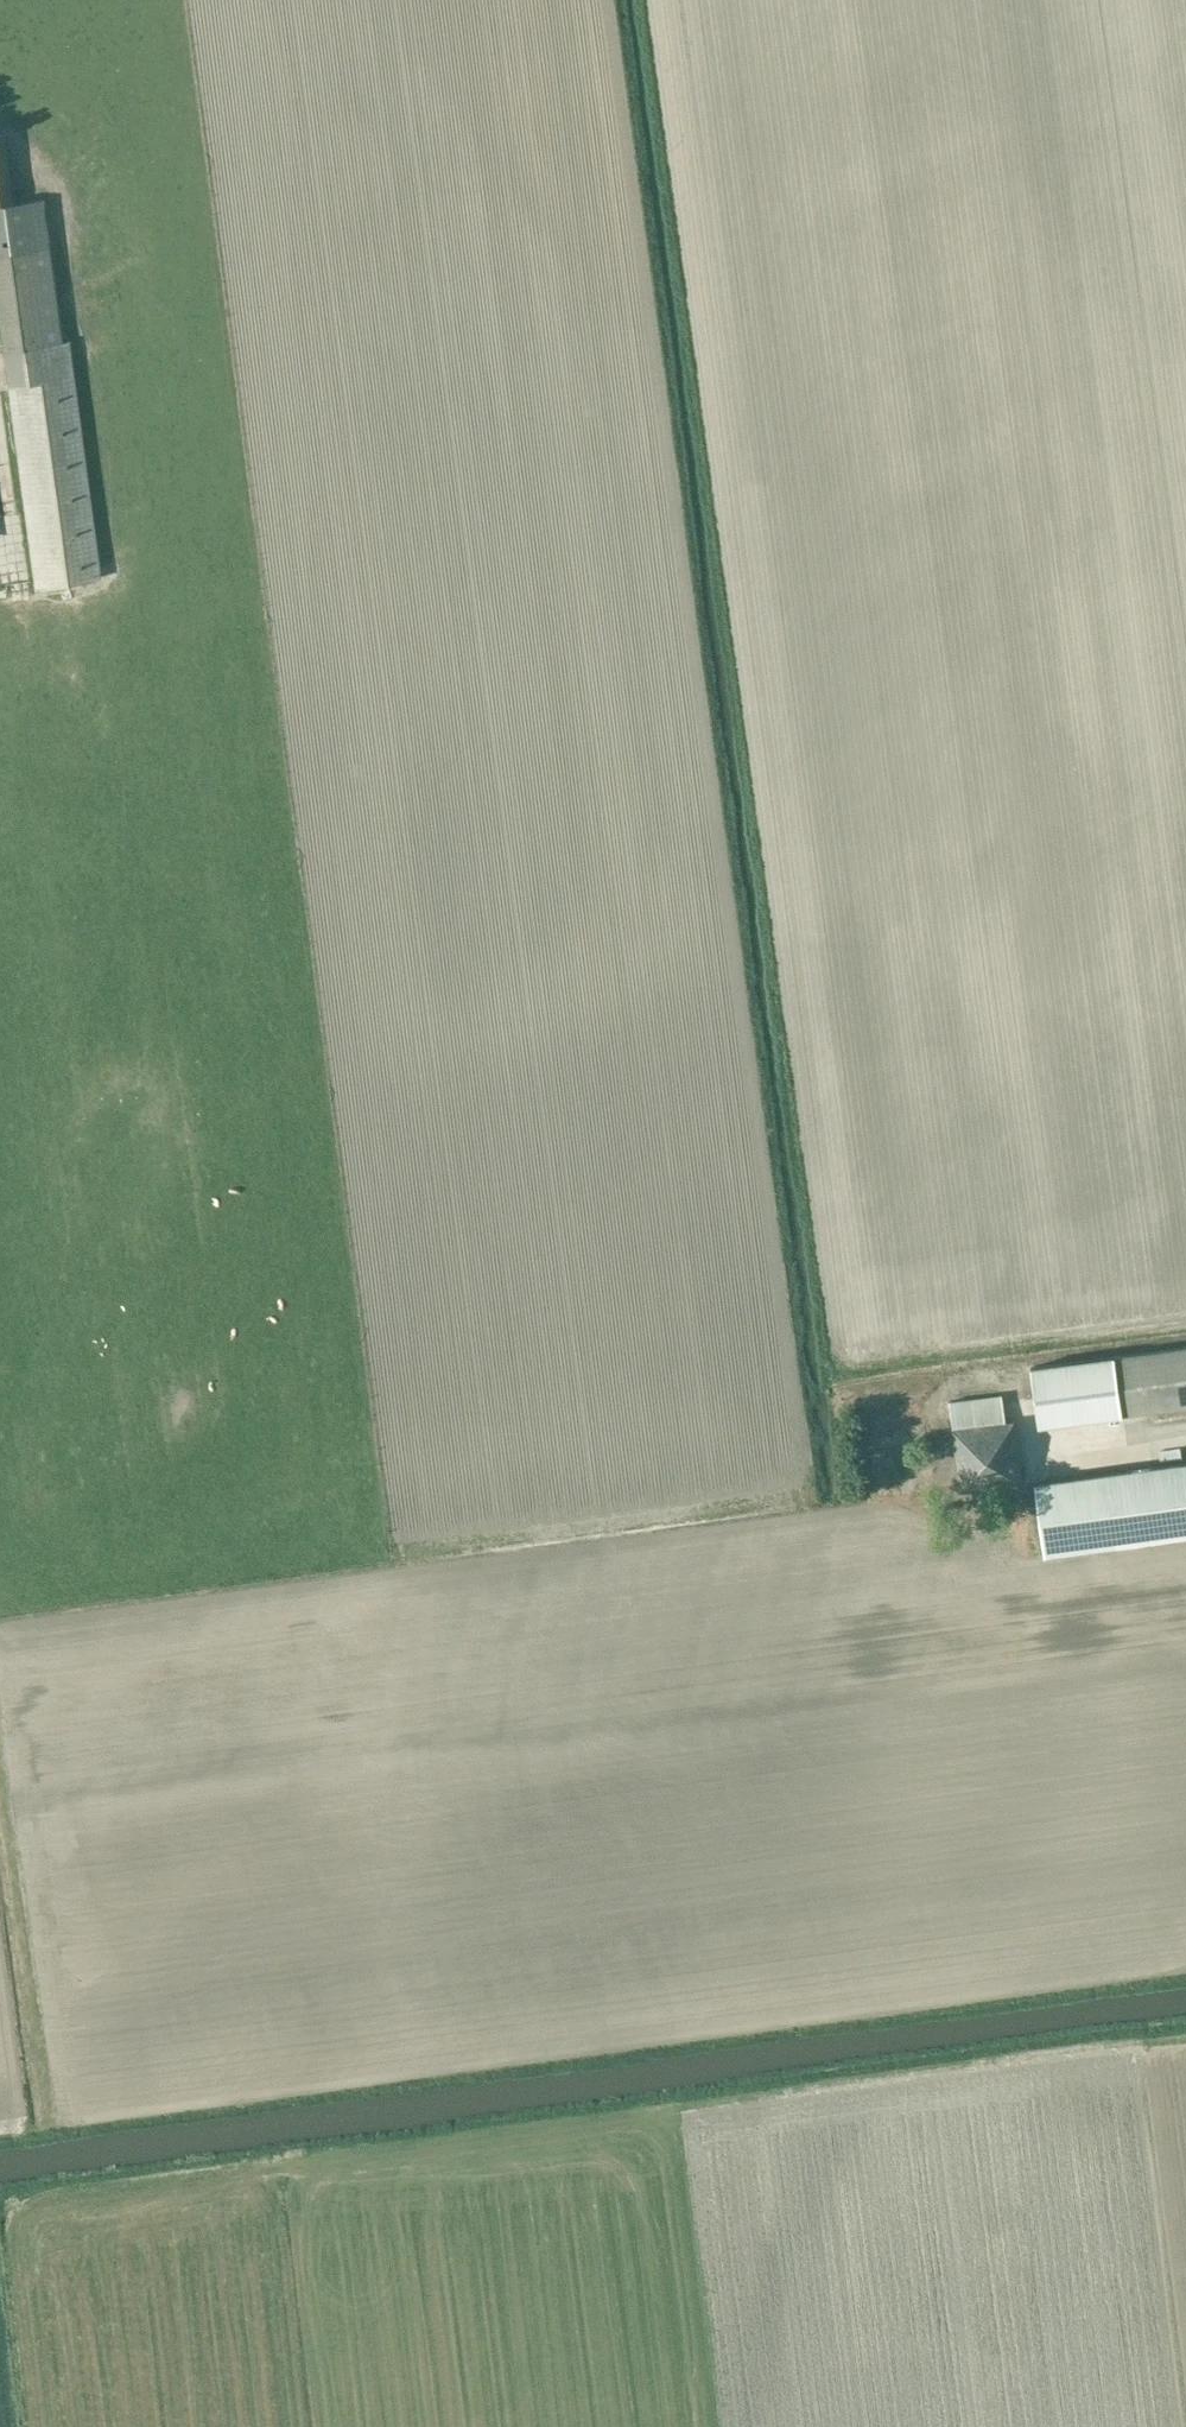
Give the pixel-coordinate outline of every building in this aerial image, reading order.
[(67,340),(60,341),(48,246),(40,197),(12,201),(2,133),(0,133),(0,329),(35,587),(99,578),(67,340)] [(1121,1413),(1185,1404),(1185,1346),(1113,1356),(1121,1413)] [(1121,1413),(1113,1356),(1031,1367),(1039,1425),(1121,1413)] [(954,1429),(953,1429),(961,1490),(975,1489),(976,1496),(985,1495),(984,1487),(1023,1482),(1014,1421),(1006,1422),(1002,1395),(951,1401),(954,1429)] [(1185,1534),(1185,1461),(1035,1482),(1045,1554),(1185,1534)]
